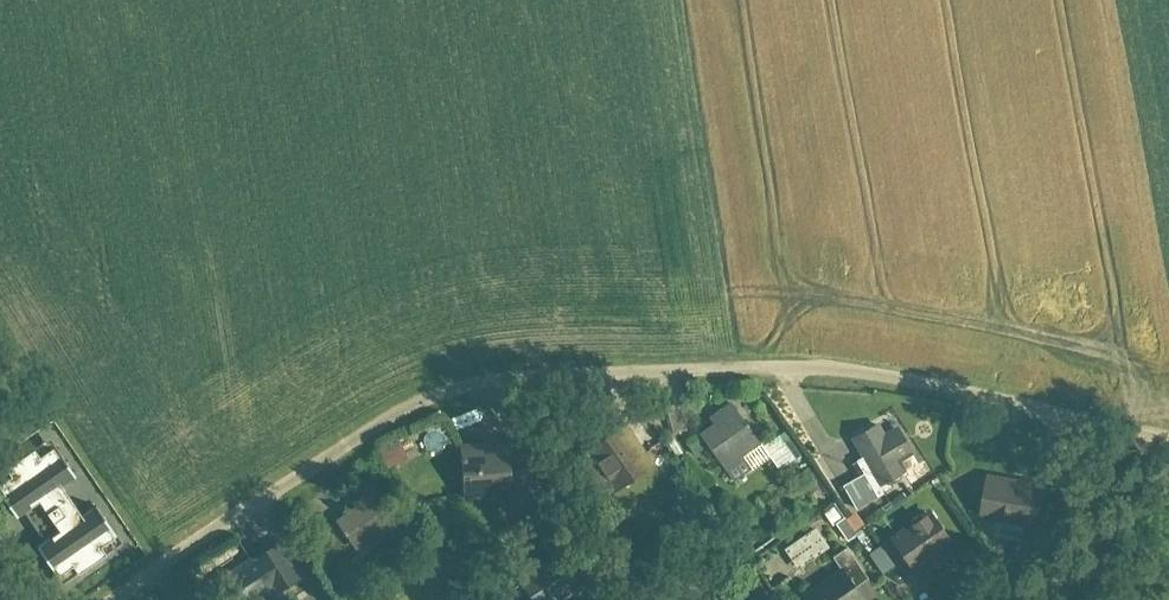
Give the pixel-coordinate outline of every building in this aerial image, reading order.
[(729,399),(695,424),(726,465),(760,440),(729,399)] [(883,419),(855,434),(882,481),(907,468),(900,455),(915,447),(903,424),(890,432),(883,419)] [(592,442),(621,484),(653,463),(624,421),(592,442)] [(400,434),(379,442),(388,462),(408,453),(400,434)] [(60,572),(116,536),(96,505),(85,512),(65,481),(72,476),(47,437),(7,464),(10,469),(0,475),(0,485),(18,512),(26,507),(45,536),(40,540),(60,572)] [(464,489),(508,487),(506,441),(462,444),(464,489)] [(867,469),(847,480),(861,504),(880,493),(867,469)] [(987,478),(979,518),(1033,528),(1041,488),(987,478)] [(330,520),(349,552),(389,529),(371,497),(330,520)] [(916,577),(961,550),(934,509),(888,537),(916,577)] [(818,526),(788,545),(800,565),(831,546),(818,526)] [(264,550),(283,579),(301,567),(283,538),(264,550)] [(549,599),(555,599),(604,568),(586,539),(532,574),(549,599)] [(232,599),(249,599),(283,579),(264,550),(218,579),(232,599)] [(849,571),(804,599),(867,599),(849,571)] [(712,599),(745,599),(735,585),(712,599)]
